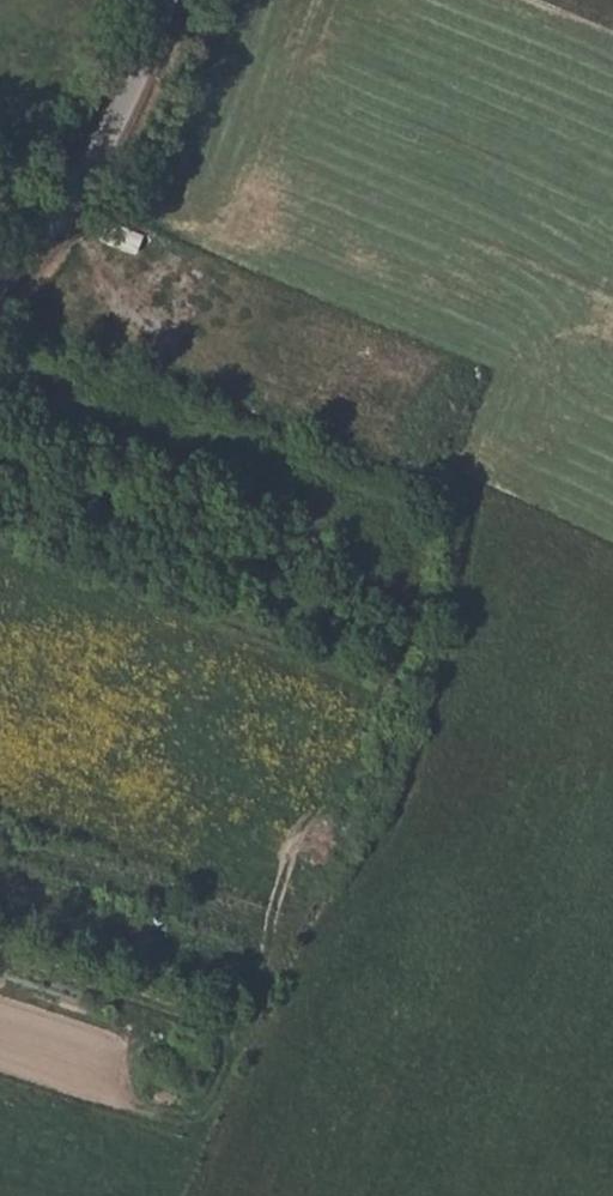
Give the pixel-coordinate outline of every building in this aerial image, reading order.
[(95,243),(124,258),(137,232),(108,221),(95,243)]
